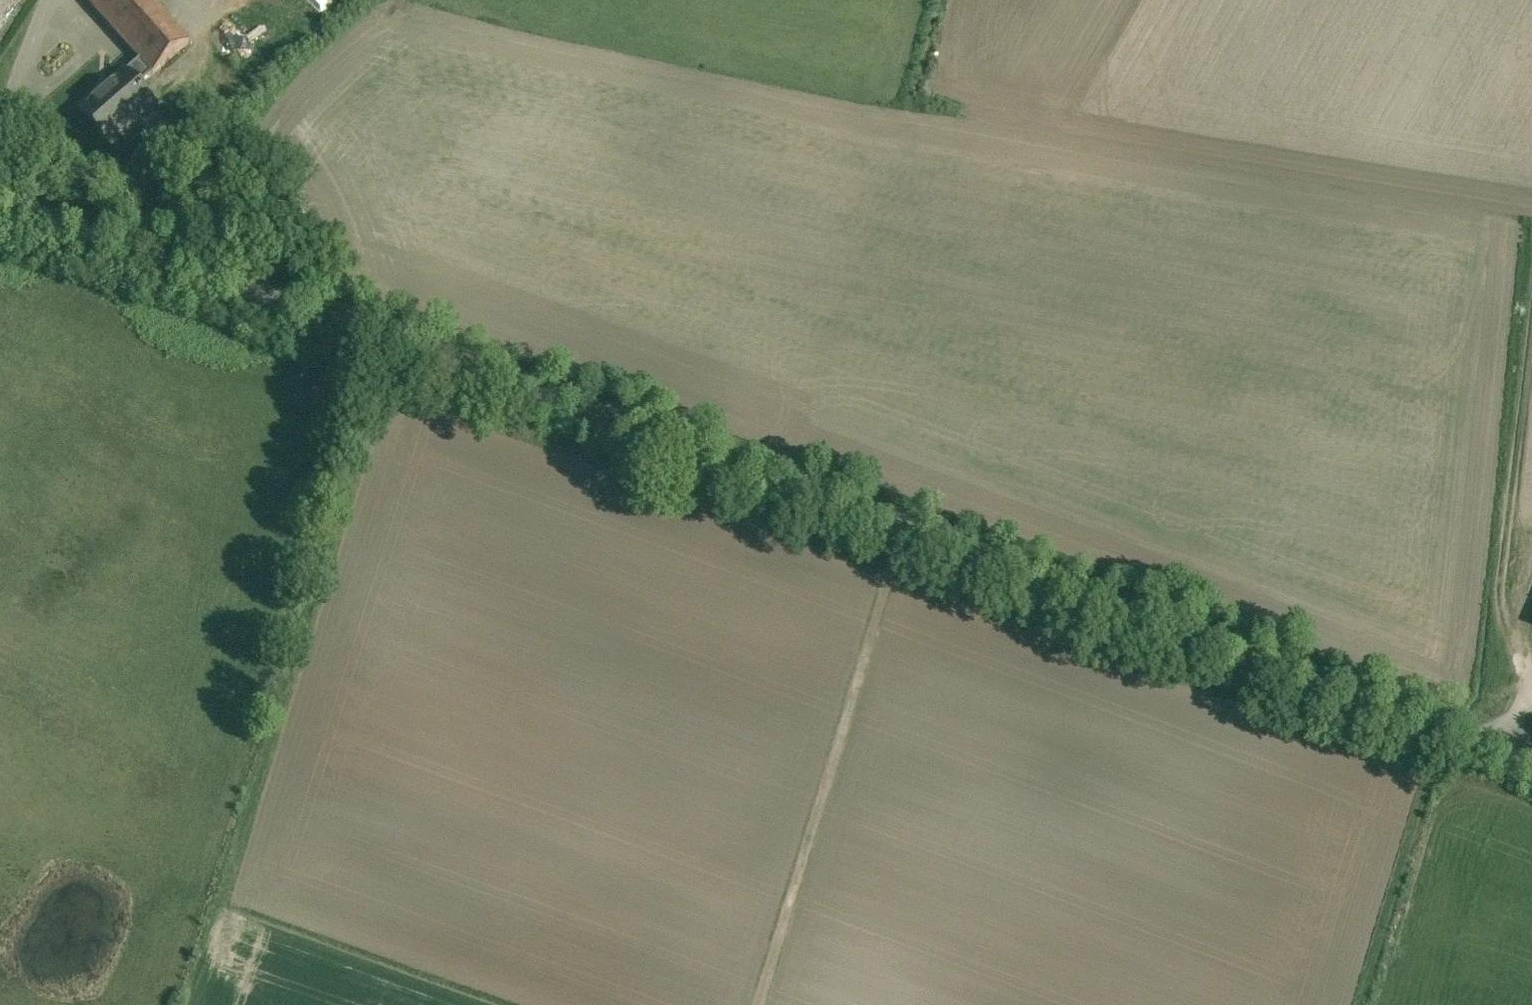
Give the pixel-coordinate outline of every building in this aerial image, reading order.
[(7,21),(2,19),(12,1),(23,7),(27,0),(0,0),(0,34),(7,21)] [(145,0),(82,0),(142,71),(143,72),(180,41),(145,0)] [(115,70),(70,108),(99,142),(144,103),(128,84),(142,71),(131,58),(116,70),(115,70)]
